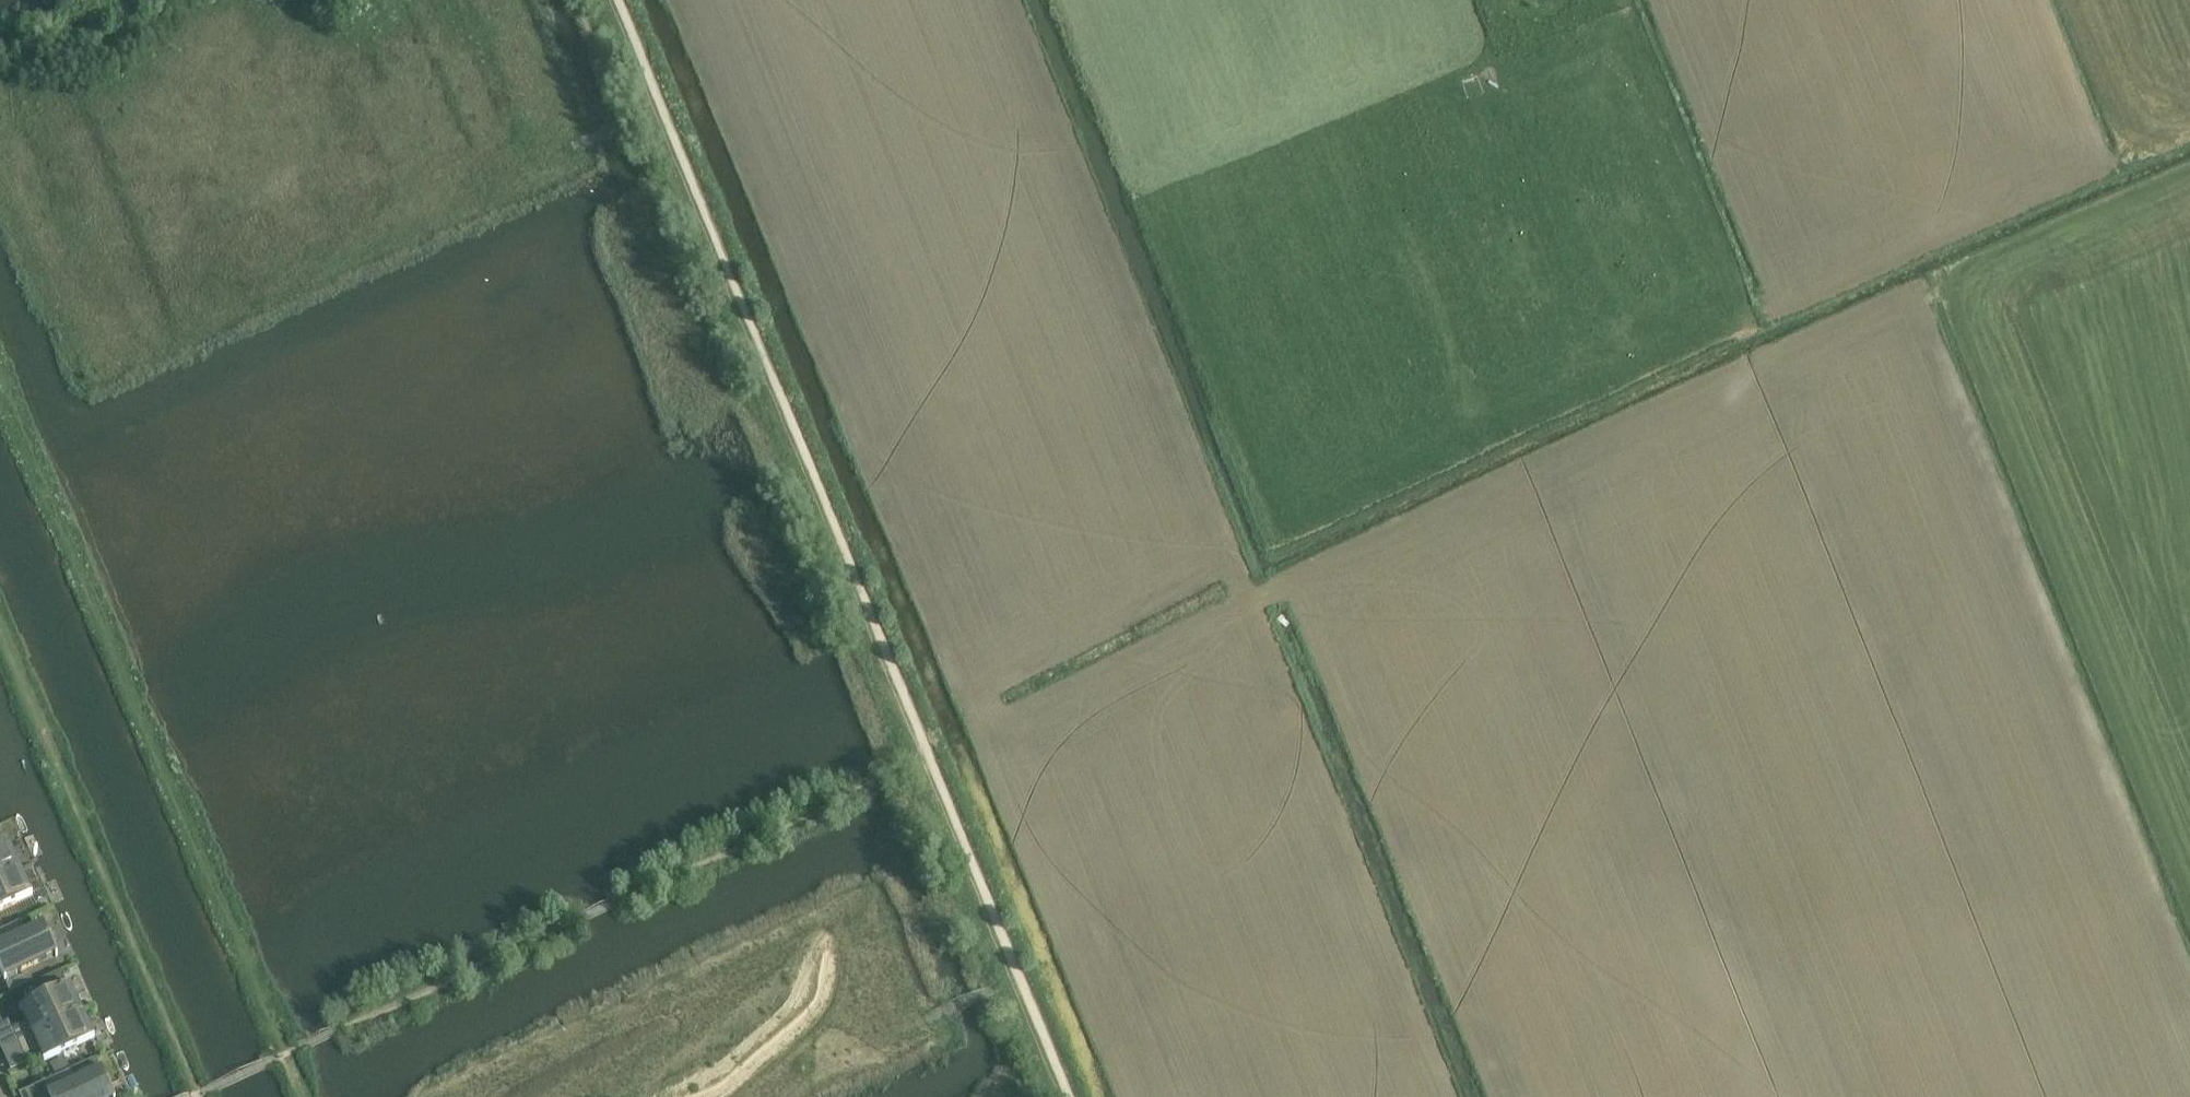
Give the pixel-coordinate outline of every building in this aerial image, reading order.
[(18,871),(7,846),(10,845),(9,843),(0,847),(0,879),(18,871)] [(20,922),(29,918),(21,901),(33,895),(32,894),(29,895),(18,871),(0,879),(0,932),(20,922)] [(56,957),(58,957),(43,925),(41,925),(43,928),(25,936),(19,924),(20,924),(20,922),(0,932),(0,971),(5,981),(6,980),(5,977),(55,954),(56,957)] [(32,981),(29,973),(17,978),(21,987),(32,981)] [(44,979),(33,983),(39,994),(49,989),(44,979)] [(12,1029),(18,1042),(80,1014),(69,989),(71,988),(71,986),(20,1010),(20,1012),(23,1011),(28,1022),(12,1029)] [(44,1062),(95,1038),(94,1037),(91,1038),(80,1014),(18,1042),(25,1055),(40,1048),(46,1059),(43,1061),(44,1062)] [(56,1078),(70,1071),(64,1058),(50,1065),(56,1078)] [(101,1070),(99,1070),(101,1073),(83,1081),(77,1069),(78,1069),(78,1068),(70,1071),(56,1078),(43,1084),(49,1096),(113,1096),(101,1070)]
